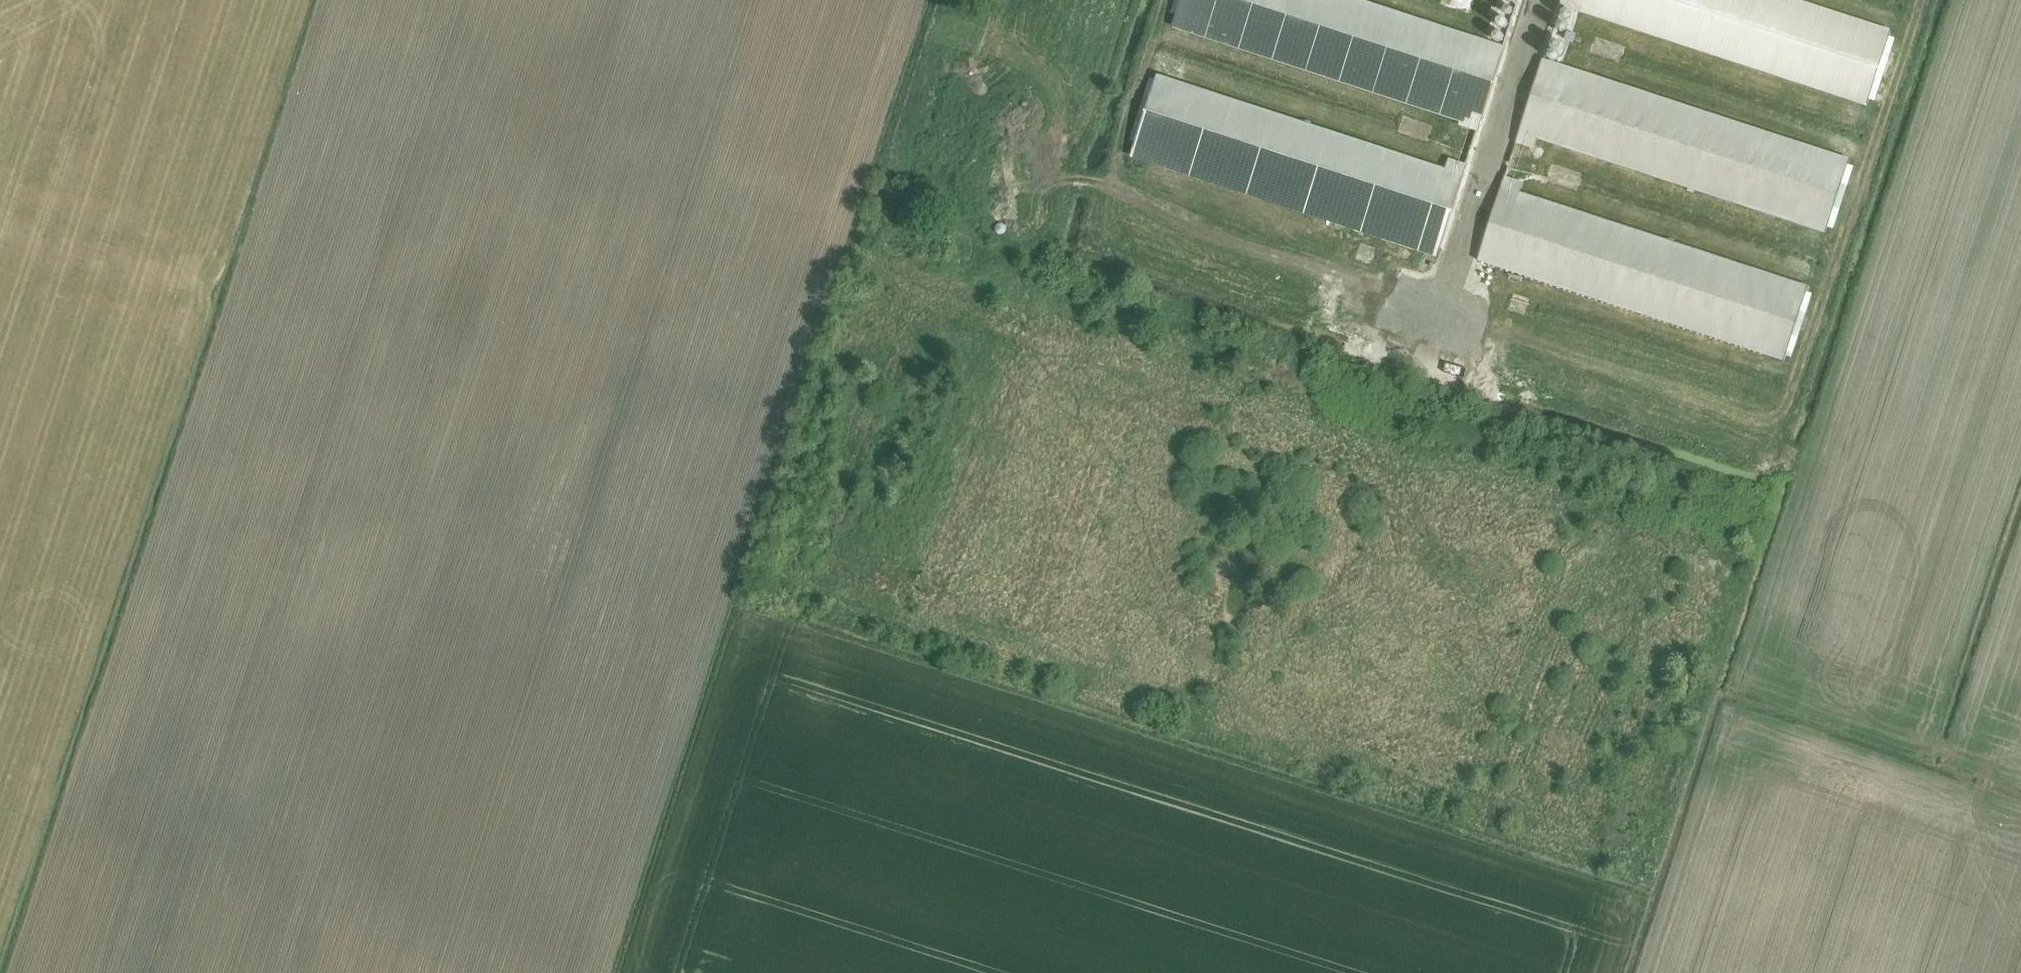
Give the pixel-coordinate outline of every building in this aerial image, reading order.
[(1507,51),(1355,0),(1186,0),(1179,22),(1482,124),(1507,51)] [(1782,0),(1567,0),(1564,9),(1869,110),(1894,37),(1782,0)] [(1853,161),(1547,60),(1522,136),(1828,237),(1853,161)] [(1464,179),(1158,78),(1134,150),(1440,251),(1464,179)] [(1812,292),(1502,191),(1478,263),(1789,365),(1812,292)]
